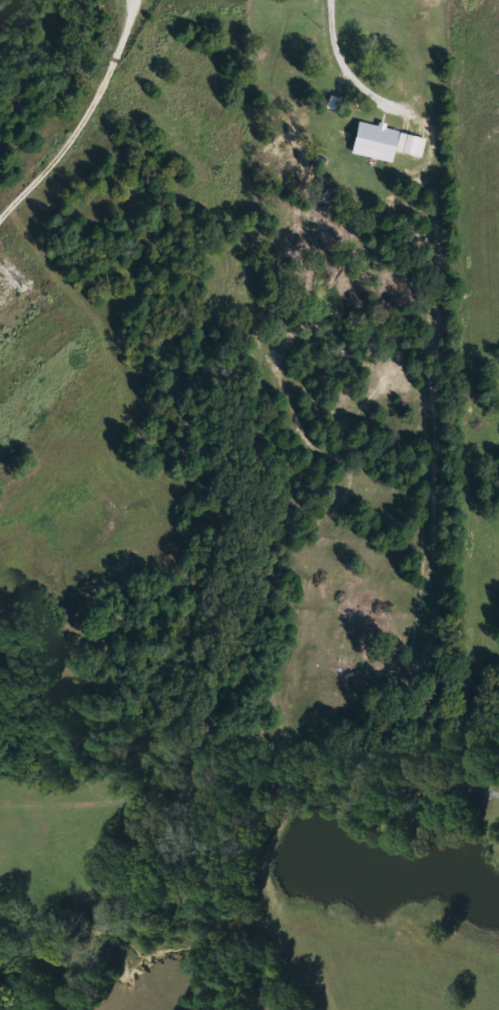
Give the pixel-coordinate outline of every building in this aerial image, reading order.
[(355,156),(397,165),(399,153),(425,159),(429,139),(389,131),(390,125),(381,123),(381,127),(362,123),(355,156)]
